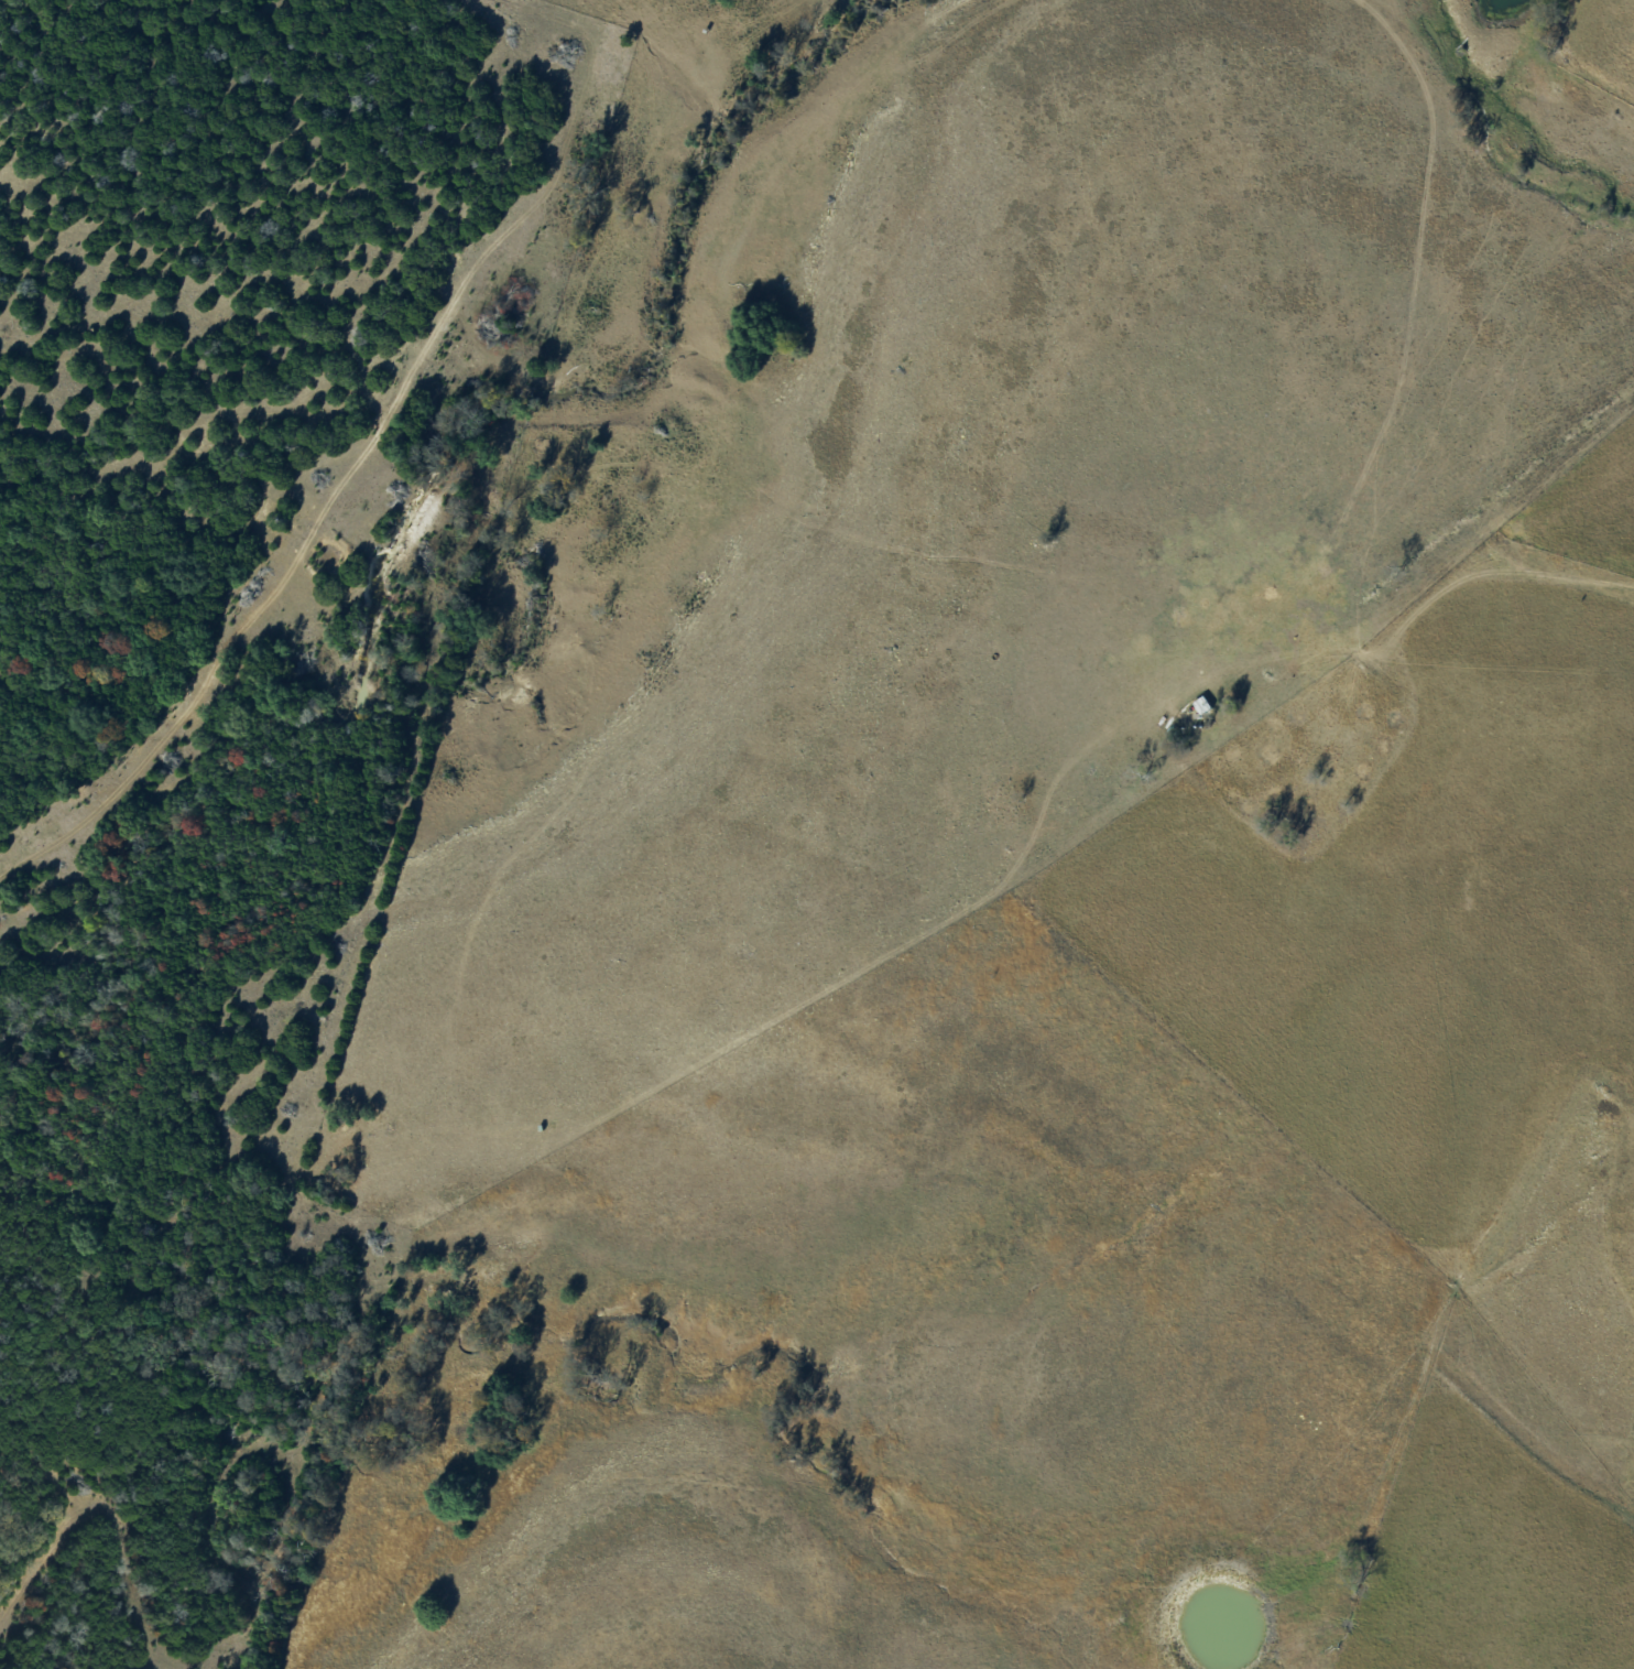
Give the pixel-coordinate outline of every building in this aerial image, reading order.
[(1193,702),(1201,714),(1211,708),(1203,696),(1193,702)]
